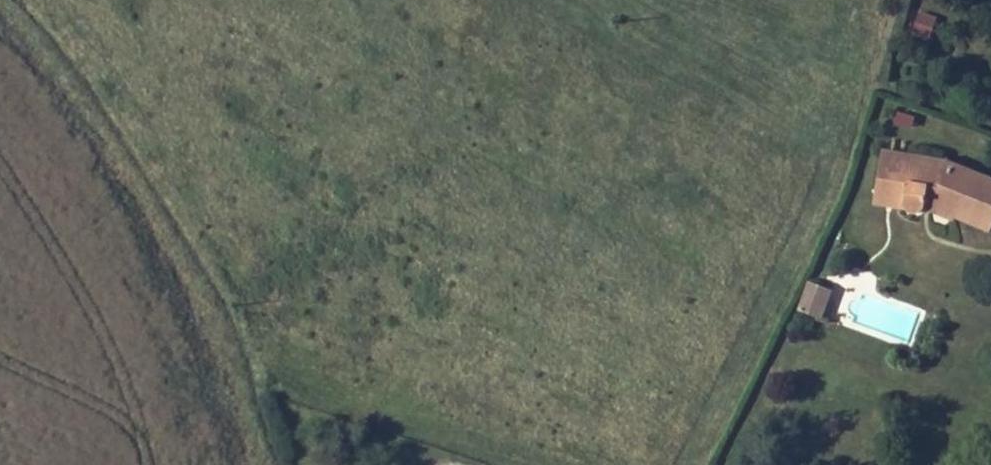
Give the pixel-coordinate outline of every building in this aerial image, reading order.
[(928,36),(935,18),(920,12),(913,30),(928,36)] [(910,164),(911,156),(882,152),(881,159),(910,164)] [(945,161),(911,156),(910,164),(881,159),(875,196),(904,201),(903,206),(903,207),(904,207),(909,212),(912,213),(917,213),(923,210),(924,208),(925,203),(926,197),(934,200),(933,206),(955,215),(957,210),(990,224),(990,180),(945,161)] [(903,206),(904,201),(875,196),(874,202),(903,207),(903,206)] [(933,206),(934,200),(926,197),(925,203),(933,206)] [(957,210),(955,215),(990,229),(990,224),(957,210)] [(829,289),(810,282),(807,291),(816,294),(817,292),(826,296),(829,289)] [(818,317),(826,296),(817,292),(816,294),(807,291),(799,309),(818,317)]
